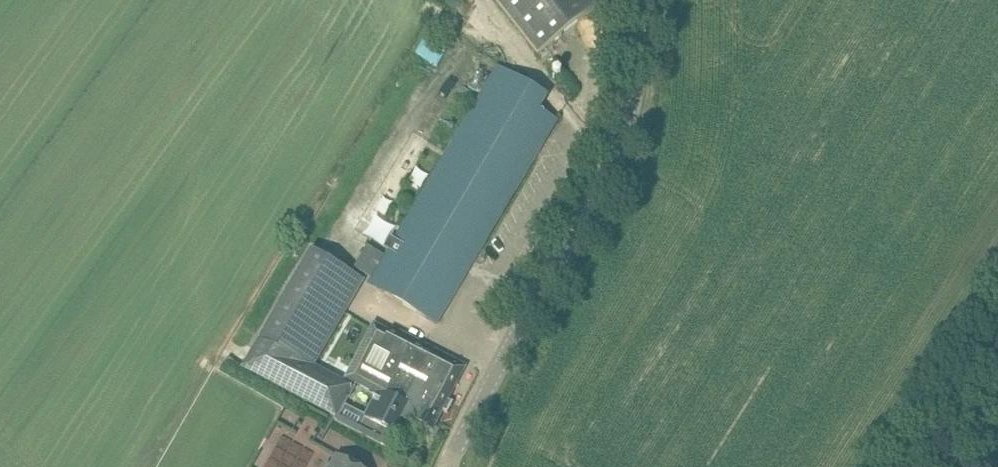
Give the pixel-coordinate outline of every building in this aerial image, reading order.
[(538,53),(602,3),(599,0),(496,0),(538,53)] [(415,53),(438,65),(447,46),(424,34),(415,53)] [(539,108),(547,95),(496,65),(368,283),(437,324),(558,119),(539,108)] [(360,276),(311,247),(244,362),(333,414),(349,387),(309,363),(360,276)] [(377,395),(358,432),(385,446),(392,432),(402,437),(411,419),(429,428),(433,419),(437,421),(443,410),(447,413),(453,402),(445,397),(462,364),(400,331),(398,335),(373,322),(345,376),(357,382),(371,389),(370,391),(377,395)] [(336,454),(328,466),(359,466),(336,454)]
